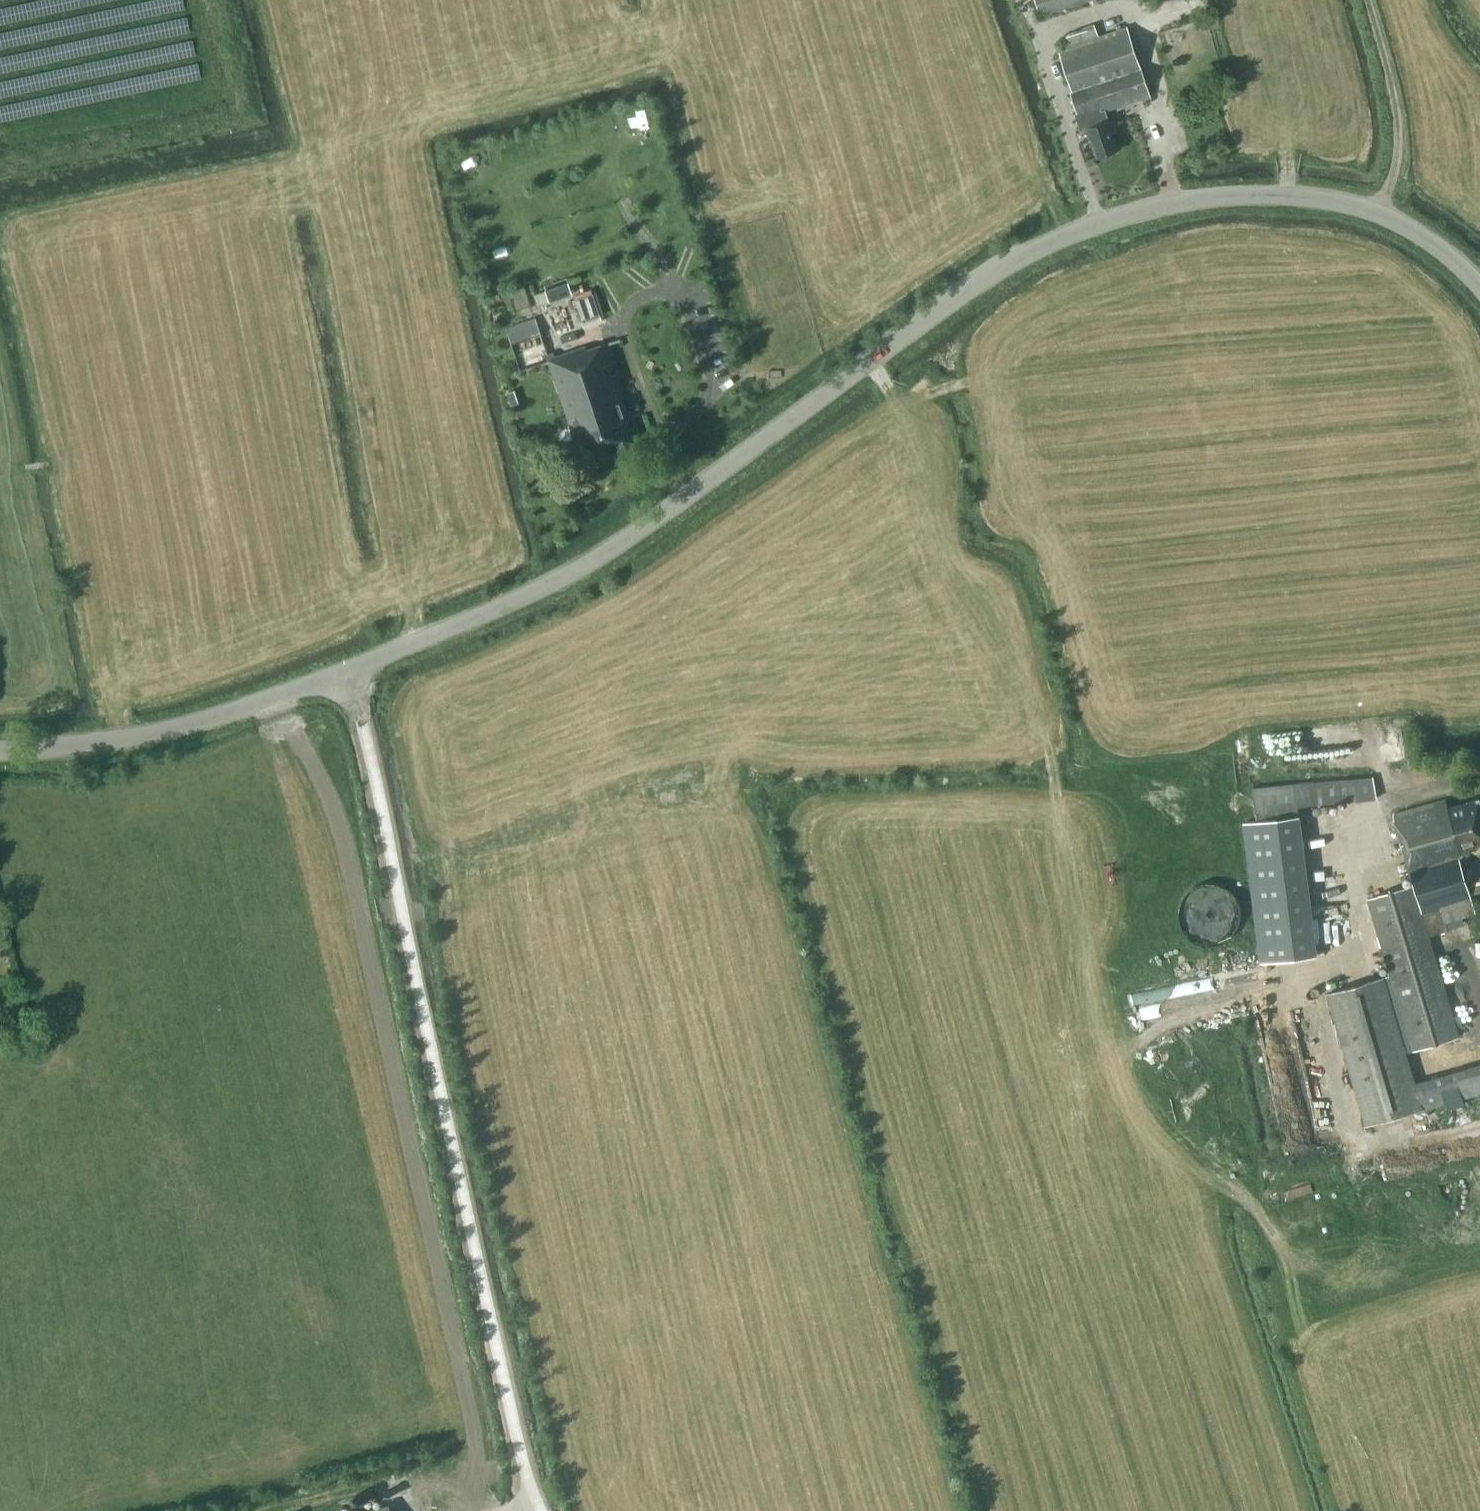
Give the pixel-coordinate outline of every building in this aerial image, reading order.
[(1041,16),(1089,0),(1036,0),(1041,16)] [(1064,32),(1068,47),(1059,50),(1073,91),(1071,92),(1078,113),(1076,113),(1082,130),(1087,129),(1090,140),(1093,139),(1099,157),(1118,150),(1112,133),(1117,131),(1113,119),(1105,121),(1102,111),(1150,94),(1128,27),(1099,36),(1095,23),(1064,32)] [(550,301),(572,294),(568,282),(546,289),(550,301)] [(586,320),(606,315),(600,291),(580,295),(586,320)] [(551,364),(571,425),(580,451),(587,449),(591,459),(618,450),(617,445),(632,440),(626,422),(631,421),(605,344),(588,350),(586,347),(556,357),(554,353),(548,355),(536,318),(507,327),(521,370),(544,362),(545,366),(551,364)] [(1251,787),(1256,822),(1298,817),(1296,807),(1360,800),(1360,799),(1376,797),(1373,782),(1357,785),(1356,777),(1342,779),(1312,782),(1309,781),(1284,784),(1251,787)] [(1393,814),(1413,885),(1367,898),(1410,1041),(1402,1043),(1383,977),(1328,993),(1367,1126),(1422,1109),(1405,1053),(1414,1050),(1414,1049),(1459,1036),(1429,935),(1447,929),(1445,923),(1476,913),(1471,897),(1459,855),(1462,854),(1461,849),(1479,844),(1479,806),(1478,799),(1448,808),(1445,800),(1393,814)] [(1256,822),(1243,824),(1261,961),(1316,954),(1299,816),(1298,817),(1256,822)] [(1178,913),(1179,921),(1182,929),(1187,935),(1194,940),(1201,944),(1210,945),(1218,944),(1225,940),(1232,935),(1237,929),(1240,921),(1241,913),(1240,905),(1237,897),(1232,891),(1225,886),(1218,883),(1210,882),(1201,883),(1194,886),(1187,891),(1182,897),(1179,905),(1178,913)] [(1423,1087),(1429,1108),(1479,1092),(1479,1070),(1423,1087)]
